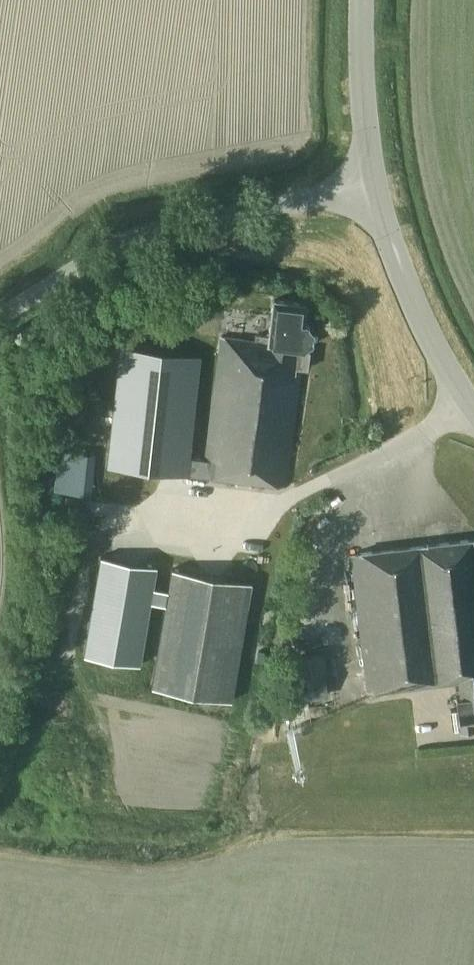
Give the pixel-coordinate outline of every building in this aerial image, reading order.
[(306,366),(306,365),(308,350),(302,349),(303,343),(310,338),(311,327),(307,318),(304,318),(306,300),(275,296),(272,319),(270,333),(257,331),(257,337),(222,332),(205,463),(198,462),(214,347),(139,338),(122,464),(287,484),(302,372),(296,371),(293,365),(306,366)] [(85,469),(73,469),(72,486),(84,486),(85,469)] [(84,518),(86,497),(66,495),(64,516),(84,518)] [(354,552),(371,694),(460,683),(462,697),(458,697),(459,708),(454,709),(456,727),(473,725),(473,537),(354,552)] [(151,601),(166,603),(169,589),(153,586),(157,565),(101,555),(84,654),(140,663),(151,601)] [(230,699),(251,580),(172,567),(169,589),(166,603),(152,684),(230,699)]
